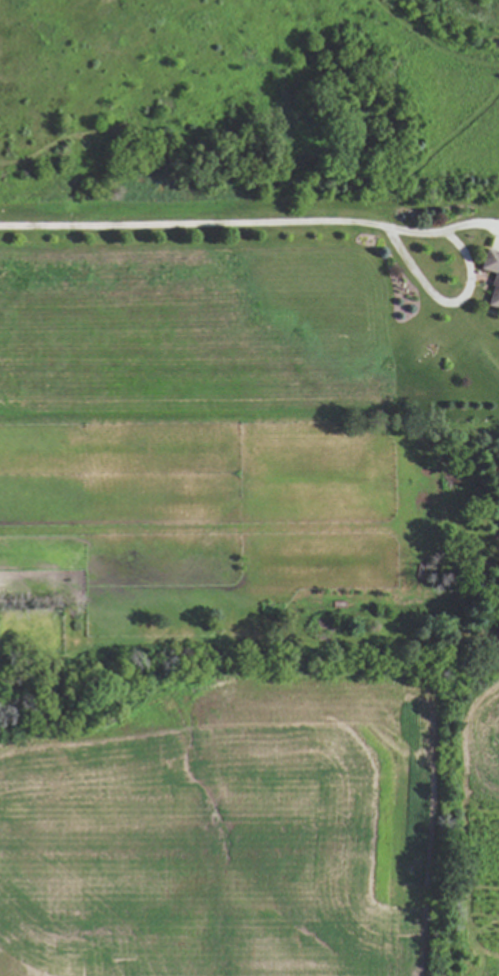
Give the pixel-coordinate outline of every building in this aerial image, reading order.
[(498,310),(498,254),(482,249),(476,270),(491,274),(482,305),(498,310)]
